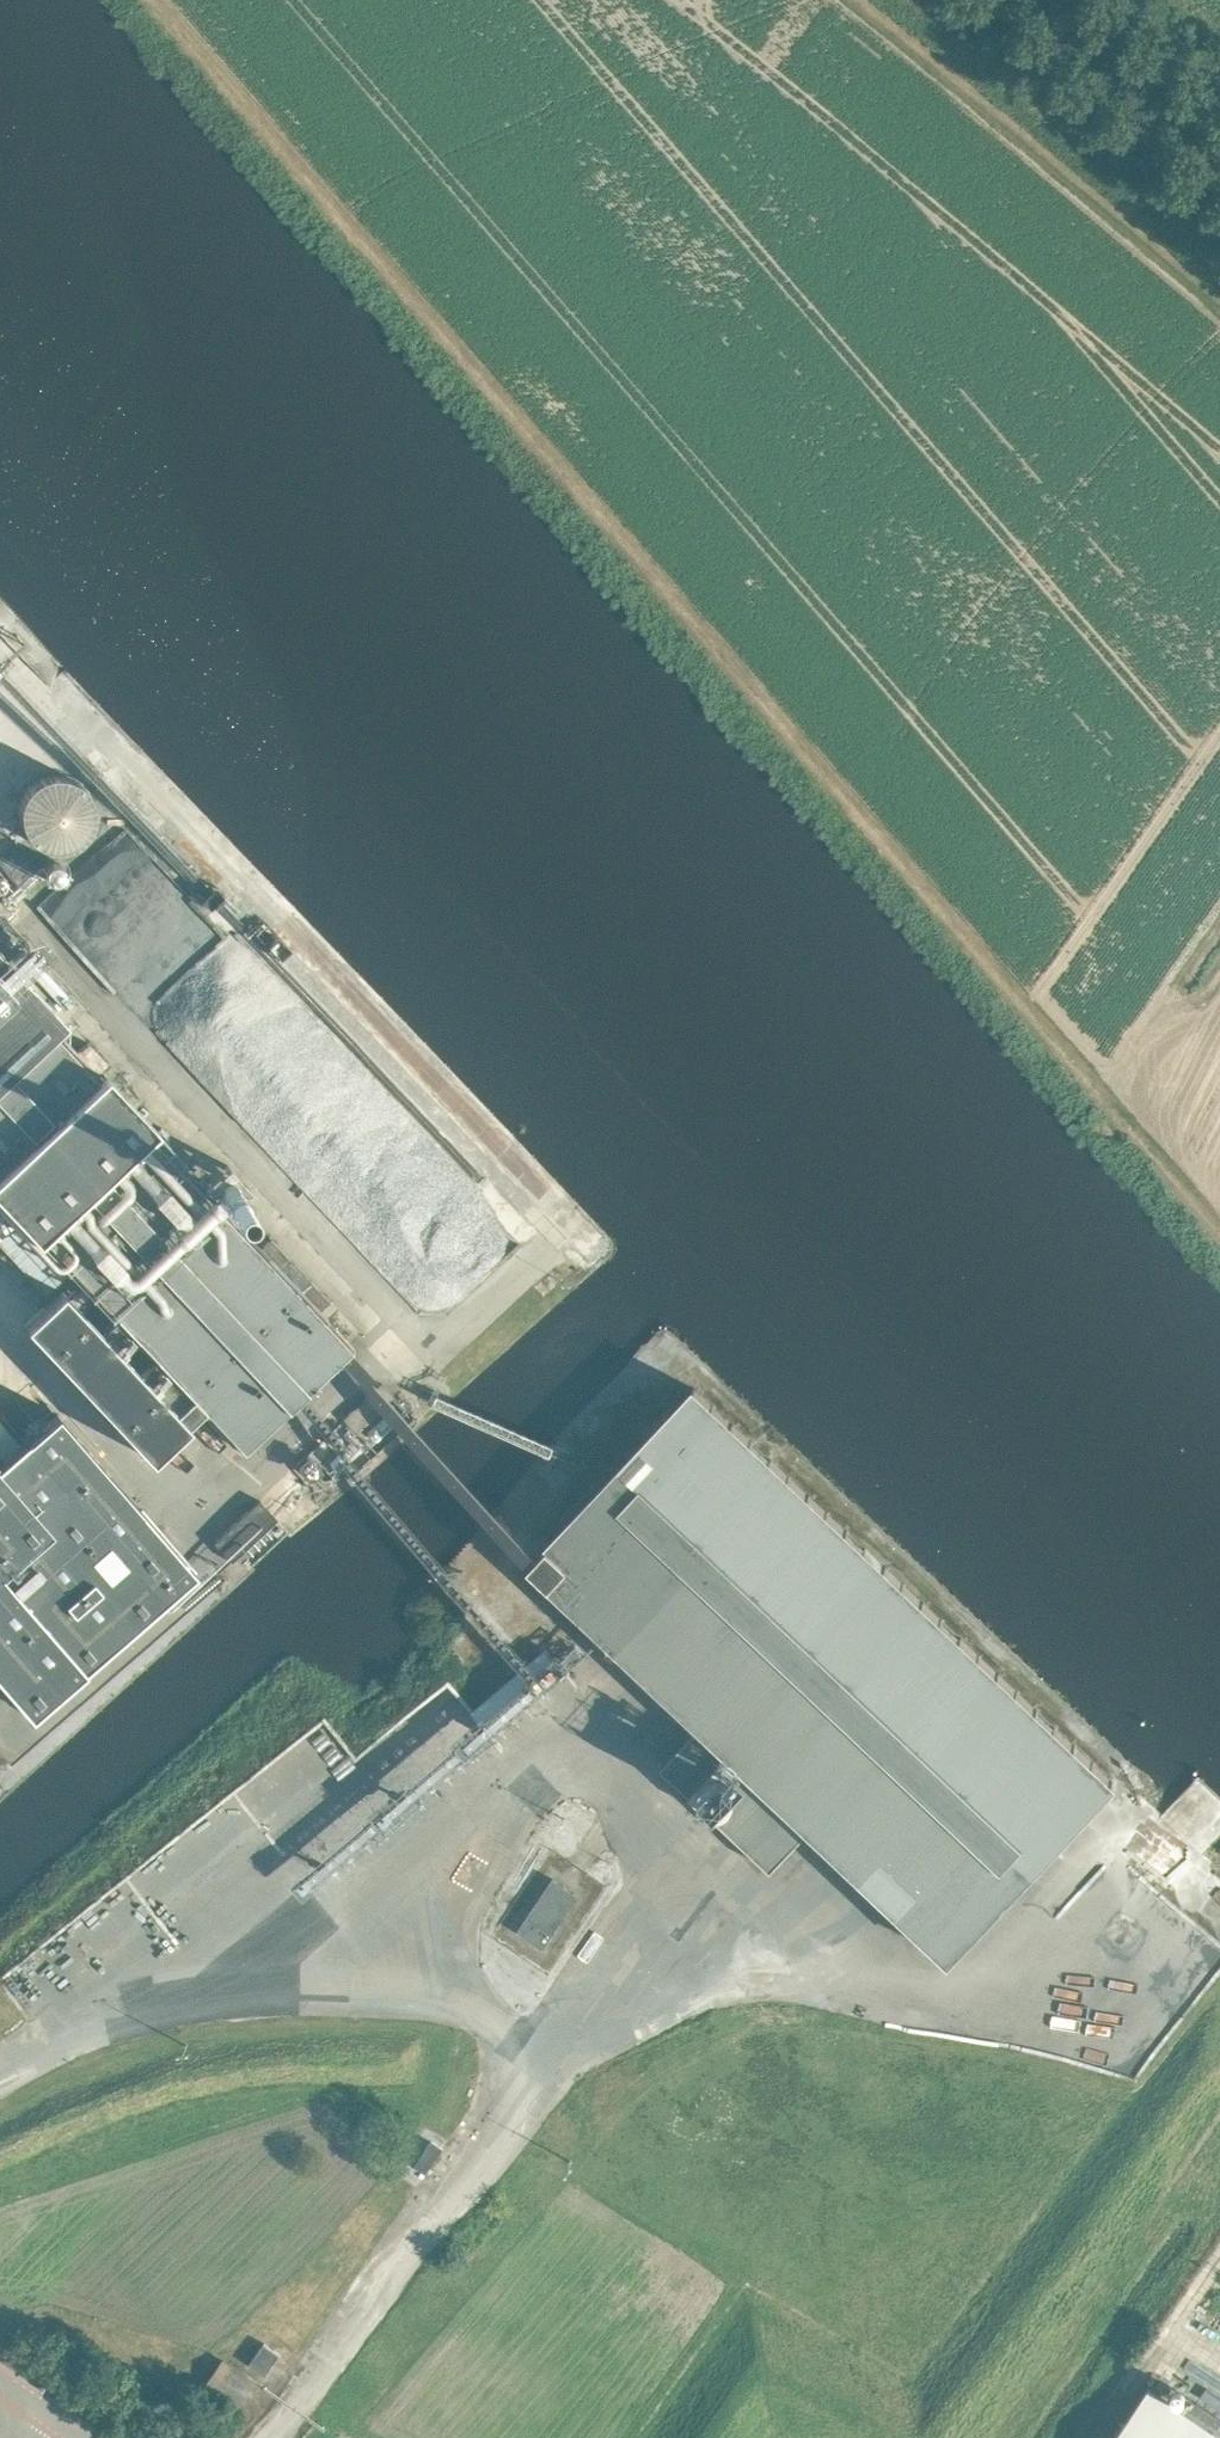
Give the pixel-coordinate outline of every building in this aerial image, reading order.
[(74,844),(82,839),(87,834),(90,828),(93,817),(93,807),(91,800),(86,790),(80,783),(70,777),(61,775),(51,775),(40,778),(32,783),(24,793),(20,802),(19,814),(22,824),(27,835),(32,840),(41,846),(52,848),(64,848),(74,844)] [(148,904),(156,919),(120,940),(142,978),(177,958),(155,920),(174,909),(165,894),(148,904)] [(54,1032),(65,1021),(0,952),(0,1199),(188,1400),(175,1413),(60,1291),(25,1324),(150,1458),(199,1412),(243,1459),(355,1355),(54,1032)] [(187,1072),(235,1031),(183,972),(146,1005),(159,1020),(149,1028),(187,1072)] [(242,1125),(306,1190),(348,1192),(352,1196),(358,1190),(377,1191),(373,1173),(383,1173),(388,1172),(414,1148),(409,1130),(374,1094),(372,1086),(363,1085),(360,1073),(371,1073),(371,1064),(350,1063),(342,1070),(338,1054),(315,1059),(314,1071),(327,1072),(315,1084),(262,1029),(243,1028),(239,1098),(243,1102),(242,1125)] [(701,1726),(662,1767),(770,1869),(809,1828),(949,1961),(1114,1786),(695,1390),(530,1565),(701,1726)] [(29,1715),(194,1572),(140,1510),(56,1413),(0,1461),(0,1682),(29,1715)] [(471,1847),(460,1875),(483,1883),(494,1855),(471,1847)] [(543,1948),(579,1894),(555,1878),(518,1931),(543,1948)] [(427,2165),(439,2149),(428,2142),(416,2158),(427,2165)] [(265,2342),(250,2363),(265,2374),(280,2353),(265,2342)] [(209,2384),(240,2406),(256,2383),(225,2361),(209,2384)] [(1150,2388),(1115,2437),(1219,2437),(1150,2388)]
